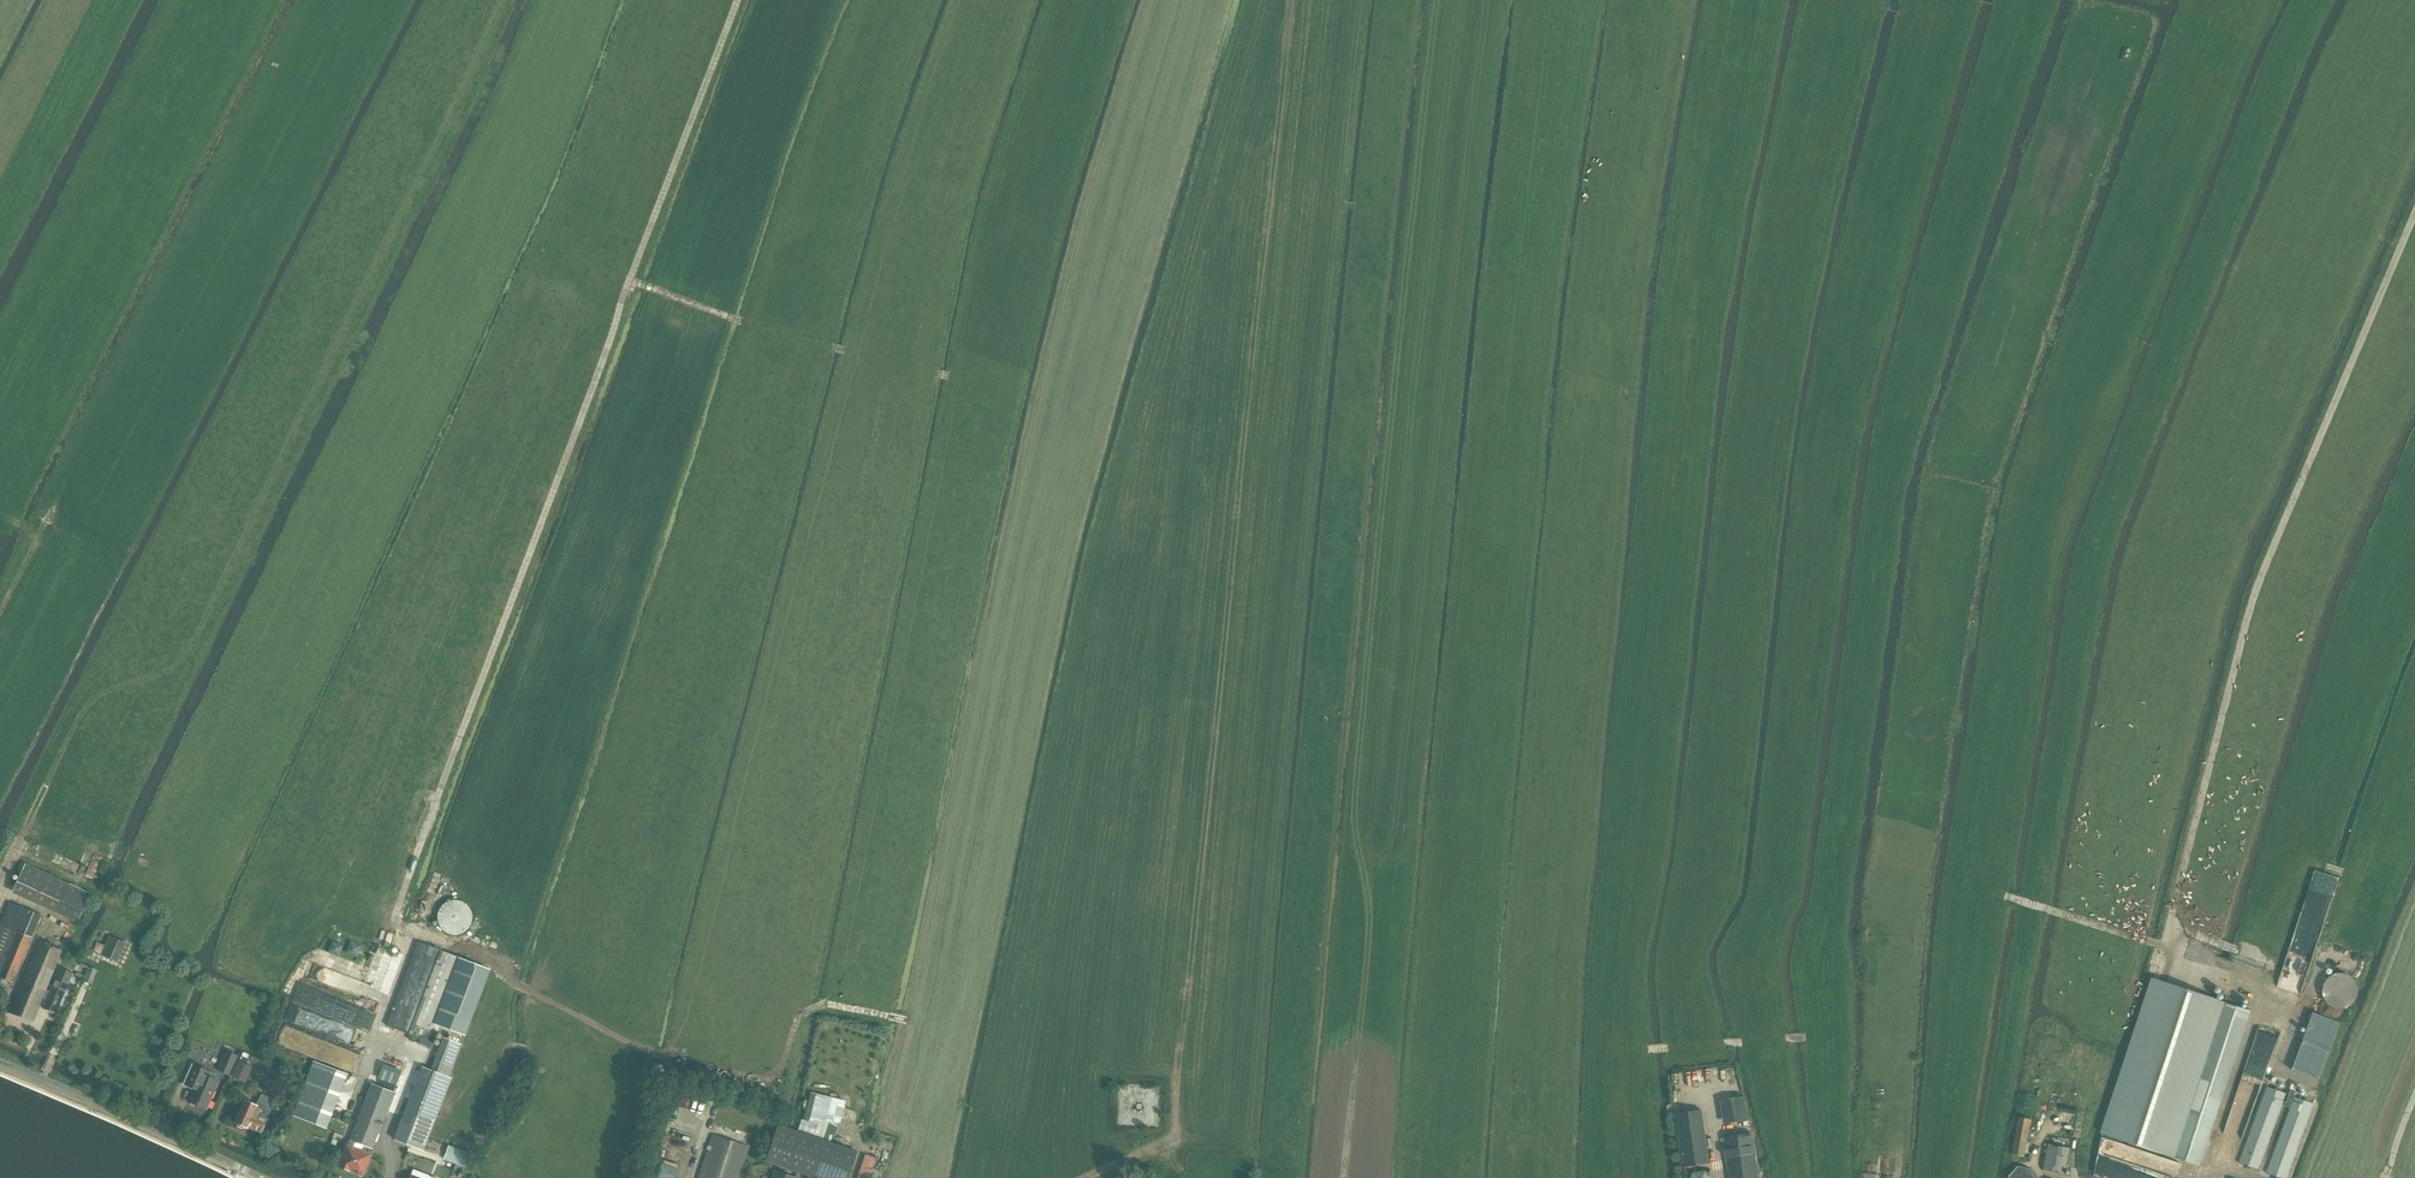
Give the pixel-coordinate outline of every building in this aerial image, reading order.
[(14,890),(79,921),(93,892),(27,862),(14,890)] [(444,931),(445,932),(446,933),(449,934),(451,935),(452,935),(454,935),(455,935),(457,935),(458,935),(460,934),(461,934),(464,933),(465,932),(467,931),(468,930),(469,929),(470,927),(470,926),(471,925),(472,923),(472,922),(472,920),(473,919),(473,917),(473,916),(472,914),(472,913),(472,911),(471,910),(470,908),(470,907),(469,906),(468,905),(466,904),(465,903),(464,902),(463,901),(461,901),(460,900),(458,900),(457,900),(455,900),(453,900),(452,900),(450,900),(449,901),(447,901),(446,902),(445,903),(444,904),(442,905),(441,906),(440,907),(440,908),(439,910),(438,911),(438,913),(437,914),(437,916),(437,918),(437,919),(437,921),(438,922),(438,924),(439,925),(440,927),(441,928),(442,929),(443,930),(444,931)] [(13,983),(41,915),(10,902),(0,927),(0,977),(13,983)] [(97,942),(93,951),(115,961),(119,952),(124,942),(111,936),(110,936),(106,946),(97,942)] [(15,996),(8,1012),(32,1021),(43,997),(45,990),(62,950),(39,941),(21,987),(17,996),(15,996)] [(332,942),(328,952),(338,956),(342,946),(332,942)] [(350,942),(346,952),(356,956),(360,946),(350,942)] [(419,942),(387,1026),(410,1035),(408,1039),(430,1048),(432,1043),(440,1025),(465,959),(419,942)] [(488,968),(465,959),(440,1025),(463,1034),(488,968)] [(83,979),(83,981),(91,984),(96,972),(97,970),(89,967),(88,968),(88,969),(85,976),(84,979),(83,979)] [(45,990),(43,997),(47,999),(43,1008),(56,1014),(62,997),(72,973),(60,968),(49,991),(45,990)] [(2323,995),(2324,996),(2324,998),(2325,999),(2326,1000),(2327,1002),(2328,1003),(2329,1004),(2330,1005),(2332,1006),(2333,1006),(2335,1007),(2336,1007),(2338,1008),(2339,1008),(2341,1008),(2342,1008),(2344,1008),(2345,1007),(2347,1007),(2348,1006),(2350,1006),(2351,1005),(2352,1004),(2353,1003),(2354,1002),(2355,1000),(2356,999),(2357,998),(2358,996),(2358,995),(2358,993),(2359,992),(2359,990),(2359,988),(2358,987),(2358,985),(2358,984),(2357,982),(2356,981),(2355,980),(2354,978),(2353,977),(2352,976),(2351,975),(2350,974),(2348,974),(2347,973),(2345,973),(2344,972),(2342,972),(2341,972),(2339,972),(2338,972),(2336,973),(2335,973),(2333,974),(2332,974),(2330,975),(2329,976),(2328,977),(2327,978),(2326,980),(2325,981),(2324,982),(2324,984),(2323,985),(2323,987),(2323,988),(2323,990),(2323,992),(2323,993),(2323,995)] [(2153,979),(2102,1133),(2199,1166),(2250,1012),(2153,979)] [(2312,1013),(2291,1070),(2319,1080),(2340,1023),(2312,1013)] [(422,1067),(394,1139),(423,1151),(451,1078),(448,1077),(461,1044),(443,1038),(430,1070),(422,1067)] [(227,1051),(225,1058),(233,1062),(236,1055),(227,1051)] [(241,1056),(232,1076),(245,1082),(251,1067),(245,1064),(247,1059),(241,1056)] [(225,1058),(219,1071),(228,1075),(233,1062),(225,1058)] [(314,1061),(293,1116),(326,1128),(331,1116),(338,1119),(340,1112),(334,1109),(347,1074),(314,1061)] [(193,1065),(184,1084),(194,1088),(188,1101),(206,1109),(218,1081),(214,1079),(216,1075),(201,1068),(193,1065)] [(347,1145),(339,1166),(340,1167),(341,1170),(345,1171),(348,1170),(362,1175),(394,1092),(371,1084),(348,1146),(347,1145)] [(2239,1163),(2257,1170),(2285,1093),(2268,1087),(2239,1163)] [(804,1121),(817,1124),(824,1095),(811,1092),(804,1121)] [(248,1125),(261,1131),(274,1101),(261,1095),(256,1107),(245,1102),(236,1122),(237,1127),(243,1129),(247,1127),(248,1125)] [(2313,1104),(2295,1096),(2266,1174),(2277,1177),(2285,1177),(2313,1104)] [(1745,1122),(1741,1098),(1718,1102),(1722,1126),(1745,1122)] [(1701,1110),(1675,1114),(1683,1167),(1709,1164),(1701,1110)] [(2018,1118),(2011,1155),(2024,1157),(2031,1120),(2018,1118)] [(765,1161),(807,1176),(814,1177),(848,1177),(857,1152),(823,1141),(825,1136),(827,1130),(829,1123),(820,1120),(814,1137),(790,1129),(777,1125),(765,1161)] [(1723,1138),(1729,1177),(1759,1177),(1752,1133),(1723,1138)] [(707,1157),(705,1157),(699,1177),(738,1177),(748,1148),(714,1137),(707,1157)] [(665,1139),(662,1151),(684,1158),(688,1146),(665,1139)] [(2048,1144),(2043,1170),(2064,1174),(2069,1148),(2048,1144)] [(473,1155),(449,1146),(444,1159),(468,1168),(473,1155)] [(663,1160),(657,1177),(673,1177),(677,1165),(663,1160)] [(2007,1176),(2007,1177),(2034,1177),(2031,1169),(2017,1165),(2007,1176)] [(796,1177),(775,1170),(772,1177),(796,1177)] [(1707,1170),(1693,1172),(1691,1177),(1713,1177),(1707,1170)]
